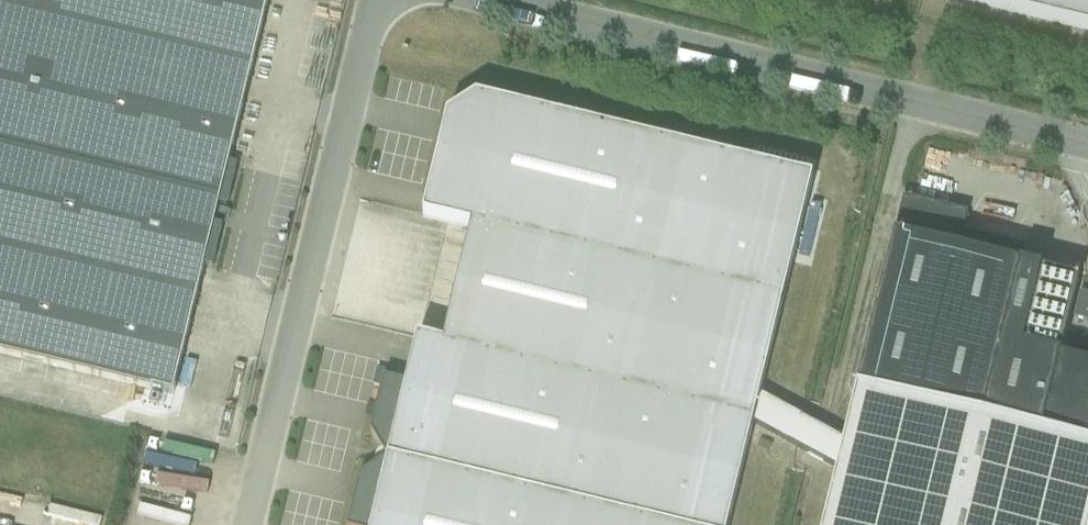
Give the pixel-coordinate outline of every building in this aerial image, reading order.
[(167,385),(262,0),(0,0),(0,345),(167,385)] [(635,524),(725,524),(808,182),(473,101),(445,118),(421,218),(467,229),(439,346),(416,341),(405,390),(381,384),(369,434),(377,448),(384,462),(635,524)] [(908,230),(834,524),(1087,524),(1087,362),(1068,357),(1087,280),(1087,275),(908,230)] [(384,467),(370,474),(354,482),(346,524),(621,524),(384,467)]
